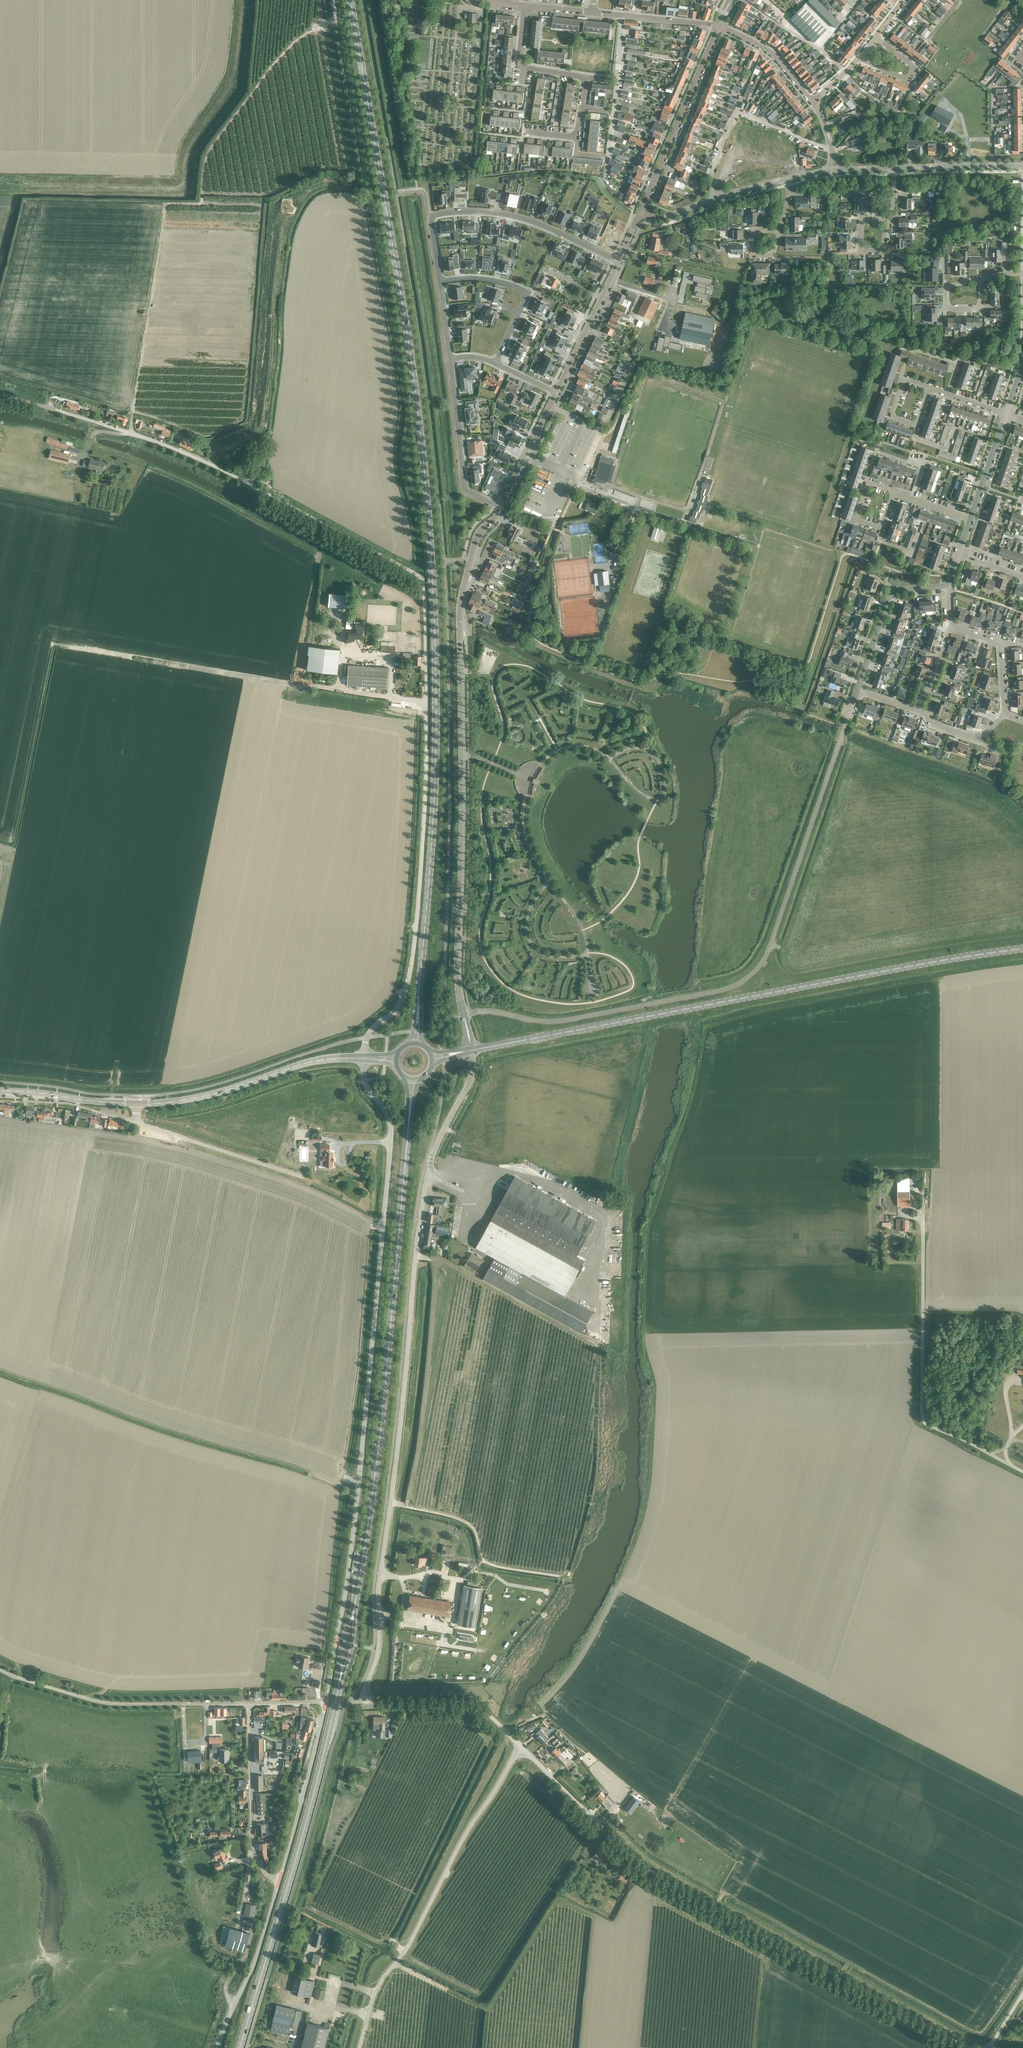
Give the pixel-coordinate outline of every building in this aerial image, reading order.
[(616,3),(619,3),(619,8),(625,8),(626,0),(617,0),(616,3)] [(629,0),(626,0),(625,8),(631,9),(631,5),(634,5),(635,0),(630,0),(629,0)] [(649,2),(643,2),(643,0),(640,0),(639,5),(642,6),(642,10),(648,11),(649,2)] [(655,3),(649,2),(648,11),(654,11),(654,7),(657,7),(658,1),(655,0),(655,3)] [(880,1),(878,0),(874,0),(878,3),(875,6),(881,11),(885,6),(880,1)] [(835,1),(832,5),(835,8),(840,13),(844,9),(838,4),(835,1)] [(743,2),(741,8),(748,12),(751,13),(752,11),(754,13),(756,13),(757,11),(756,10),(751,7),(743,2)] [(916,2),(912,8),(917,12),(919,9),(921,10),(922,9),(924,11),(926,10),(923,7),(921,6),(916,2)] [(947,10),(941,5),(938,9),(944,14),(947,10)] [(678,14),(678,18),(687,19),(687,18),(690,18),(691,13),(691,7),(687,6),(687,7),(679,6),(679,9),(678,14)] [(803,6),(790,19),(814,43),(827,30),(803,6)] [(881,11),(875,6),(871,12),(876,16),(881,11)] [(700,15),(699,20),(702,20),(707,21),(712,10),(707,8),(703,7),(701,11),(705,13),(704,16),(700,15)] [(678,14),(679,9),(667,8),(666,16),(678,18),(678,14)] [(741,8),(738,13),(745,17),(747,14),(748,14),(748,13),(750,14),(749,15),(754,18),(755,16),(751,13),(748,12),(741,8)] [(917,12),(912,8),(908,13),(918,21),(921,24),(922,22),(916,17),(917,16),(915,14),(917,12)] [(822,14),(821,14),(825,18),(831,13),(827,9),(822,14)] [(1012,13),(1007,9),(1003,15),(1008,19),(1012,13)] [(735,18),(742,22),(744,19),(750,22),(751,20),(745,17),(738,13),(735,18)] [(831,13),(825,18),(828,21),(834,16),(831,13)] [(908,13),(903,19),(908,23),(907,24),(910,26),(913,22),(916,24),(918,21),(908,13)] [(479,19),(479,15),(476,15),(476,14),(470,14),(470,15),(465,14),(464,18),(470,19),(469,22),(475,23),(475,19),(479,19)] [(501,24),(502,15),(496,15),(496,19),(492,19),(492,26),(499,27),(499,24),(501,24)] [(1003,15),(999,20),(1004,24),(1008,19),(1003,15)] [(508,16),(507,28),(507,29),(507,35),(510,36),(511,25),(517,26),(518,19),(514,19),(515,17),(508,16)] [(834,16),(828,21),(831,24),(837,19),(834,16)] [(864,23),(866,24),(872,29),(877,22),(870,16),(867,20),(867,21),(862,17),(860,19),(861,20),(864,23)] [(742,22),(735,18),(732,23),(739,27),(746,30),(747,28),(740,25),(742,22)] [(837,19),(831,24),(836,28),(840,23),(837,19)] [(768,26),(765,31),(764,32),(762,30),(767,22),(764,21),(755,35),(761,38),(765,31),(768,26)] [(611,25),(608,24),(603,24),(602,33),(609,34),(610,34),(610,32),(610,31),(610,29),(611,25)] [(770,44),(776,35),(773,33),(778,25),(776,24),(773,29),(765,41),(770,44)] [(866,24),(862,30),(867,34),(872,29),(866,24)] [(921,24),(919,27),(925,32),(928,29),(921,24)] [(765,41),(773,29),(768,26),(765,31),(761,38),(765,41)] [(1018,27),(1017,29),(1013,26),(1011,29),(1014,33),(1020,37),(1022,33),(1022,31),(1018,27)] [(707,31),(700,28),(695,27),(693,32),(694,33),(698,33),(704,36),(705,35),(707,32),(706,32),(707,31)] [(777,38),(783,29),(780,27),(776,35),(770,44),(776,47),(776,46),(780,40),(777,38)] [(859,28),(855,33),(858,35),(863,39),(867,34),(862,30),(859,28)] [(633,30),(632,38),(638,39),(641,39),(641,37),(638,37),(639,31),(633,30)] [(900,38),(895,43),(901,48),(905,43),(906,41),(904,39),(909,32),(906,30),(903,34),(901,37),(900,38)] [(859,44),(863,39),(858,35),(855,33),(853,31),(851,33),(856,37),(854,40),(859,44)] [(1003,37),(1005,34),(1002,31),(998,36),(1004,42),(1006,39),(1003,37)] [(697,35),(695,38),(702,41),(704,36),(698,33),(694,33),(693,32),(692,35),(697,35)] [(1007,32),(1005,34),(1010,38),(1016,42),(1020,37),(1014,33),(1012,36),(1007,32)] [(900,38),(899,38),(894,34),(890,39),(895,43),(900,38)] [(847,39),(845,41),(855,49),(859,44),(854,40),(851,38),(848,36),(846,38),(847,39)] [(986,36),(982,41),(988,46),(992,40),(986,36)] [(702,41),(695,38),(691,38),(690,37),(690,41),(694,41),(692,46),(692,47),(698,50),(702,41)] [(782,37),(780,40),(776,46),(780,51),(785,46),(782,42),(785,40),(782,37)] [(906,41),(905,43),(901,48),(906,52),(910,47),(912,46),(917,39),(914,37),(911,41),(912,41),(910,44),(906,41)] [(722,47),(731,50),(733,51),(736,53),(738,53),(742,55),(744,50),(740,48),(739,50),(737,49),(737,50),(734,49),(731,48),(733,41),(726,38),(722,47)] [(1012,47),(1016,42),(1010,38),(1008,40),(1006,39),(1004,42),(1006,43),(1012,47)] [(794,42),(793,40),(790,42),(785,46),(780,51),(783,55),(790,50),(790,49),(789,50),(787,48),(794,42)] [(848,47),(846,50),(852,54),(855,49),(845,41),(843,43),(848,47)] [(999,42),(997,45),(1000,47),(1002,48),(1007,53),(1012,47),(1006,43),(1003,47),(1001,45),(1002,45),(999,42)] [(790,50),(783,55),(787,60),(795,53),(793,51),(799,46),(797,44),(790,50)] [(689,52),(693,54),(696,55),(696,54),(697,55),(698,52),(698,51),(698,50),(692,47),(692,46),(681,45),(680,47),(684,48),(689,49),(691,48),(689,52)] [(916,52),(912,57),(917,61),(921,56),(926,50),(929,47),(926,45),(922,50),(922,49),(919,54),(916,52)] [(929,47),(926,50),(933,56),(937,51),(930,45),(929,47)] [(910,47),(906,52),(912,57),(916,52),(913,49),(914,48),(913,47),(912,46),(910,47)] [(731,50),(722,47),(720,53),(728,56),(731,50)] [(995,47),(993,50),(998,54),(1003,58),(1007,53),(1002,48),(999,51),(995,47)] [(749,60),(752,51),(746,48),(742,58),(744,59),(745,55),(748,56),(747,58),(747,59),(749,60)] [(815,52),(812,48),(807,52),(810,56),(815,52)] [(846,50),(844,53),(839,49),(837,51),(847,59),(852,54),(846,50)] [(795,53),(787,60),(791,64),(797,59),(794,55),(795,55),(796,56),(799,53),(799,54),(802,52),(800,50),(795,53)] [(755,61),(758,53),(752,51),(749,60),(746,67),(748,68),(751,61),(750,60),(750,59),(755,61)] [(847,59),(837,51),(835,53),(838,55),(837,56),(840,58),(838,60),(843,64),(847,59)] [(693,54),(689,52),(688,52),(687,55),(685,56),(681,55),(680,57),(682,58),(687,58),(687,57),(694,60),(696,55),(693,54)] [(736,59),(733,58),(728,56),(720,53),(718,59),(726,62),(728,58),(730,59),(729,60),(735,62),(736,59)] [(755,69),(753,73),(758,75),(760,70),(764,67),(768,64),(762,56),(759,58),(755,67),(755,69)] [(921,56),(917,61),(923,65),(927,60),(921,56)] [(682,58),(680,57),(678,57),(678,60),(681,60),(685,61),(684,64),(683,64),(691,67),(693,61),(687,58),(682,58)] [(797,59),(791,64),(794,69),(805,60),(803,58),(799,62),(797,59)] [(805,60),(794,69),(798,73),(808,65),(806,63),(809,60),(808,58),(805,60)] [(718,59),(715,64),(729,70),(738,73),(740,74),(743,68),(732,64),(731,67),(726,65),(725,65),(726,62),(718,59)] [(993,66),(986,74),(990,77),(996,71),(999,73),(1001,70),(1006,64),(1000,60),(994,67),(993,66)] [(691,67),(683,64),(674,62),(674,65),(681,66),(682,65),(683,65),(681,69),(689,72),(691,67)] [(808,65),(798,73),(802,78),(813,69),(814,68),(810,63),(809,65),(808,65)] [(833,68),(829,63),(822,68),(826,73),(833,68)] [(715,64),(713,70),(721,73),(722,70),(725,71),(728,72),(729,70),(715,64)] [(768,64),(760,70),(758,75),(761,77),(763,70),(766,73),(769,71),(772,69),(768,64)] [(1001,70),(999,73),(1002,75),(999,79),(1001,81),(1004,77),(1006,74),(1011,68),(1006,64),(1001,70)] [(867,76),(870,70),(864,67),(863,70),(860,68),(857,76),(860,77),(861,74),(864,76),(863,77),(864,77),(863,80),(865,81),(867,76)] [(677,68),(674,74),(679,75),(686,78),(689,72),(681,69),(677,68)] [(1011,68),(1006,74),(1013,80),(1011,82),(1008,86),(1015,86),(1021,79),(1017,76),(1018,74),(1011,68)] [(769,71),(766,73),(765,74),(763,77),(767,81),(770,79),(771,81),(778,76),(772,69),(769,71)] [(814,70),(813,69),(802,78),(805,82),(811,77),(808,74),(809,73),(810,74),(814,70)] [(711,76),(718,79),(720,76),(722,77),(721,77),(728,80),(729,77),(726,76),(726,75),(721,73),(713,70),(711,76)] [(870,70),(867,76),(870,77),(868,82),(869,83),(871,83),(876,72),(870,70)] [(876,72),(871,83),(874,85),(877,79),(880,81),(883,75),(876,72)] [(932,76),(927,72),(923,78),(929,83),(932,85),(934,83),(931,81),(930,81),(929,80),(932,76)] [(686,78),(679,75),(674,74),(671,73),(671,76),(676,77),(678,77),(677,80),(684,83),(686,78)] [(811,77),(805,82),(809,87),(817,80),(815,77),(818,75),(817,73),(811,77)] [(817,80),(809,87),(813,91),(820,86),(817,83),(825,77),(824,75),(817,80)] [(884,85),(886,86),(889,78),(883,75),(880,81),(879,83),(884,85)] [(711,76),(708,82),(717,85),(720,86),(721,84),(725,85),(726,82),(718,79),(711,76)] [(778,76),(771,81),(773,83),(770,86),(771,86),(768,90),(770,91),(772,88),(775,86),(781,80),(778,76)] [(889,78),(886,86),(882,95),(885,96),(890,85),(893,86),(895,80),(889,78)] [(923,78),(918,83),(923,87),(926,84),(928,86),(929,86),(930,87),(932,85),(929,83),(928,82),(923,78)] [(684,83),(677,80),(671,79),(669,79),(669,81),(675,83),(674,86),(681,89),(684,83)] [(781,80),(775,86),(776,88),(777,87),(779,90),(785,85),(781,80)] [(895,80),(893,86),(892,89),(895,90),(897,90),(895,93),(897,94),(902,83),(895,80)] [(717,85),(708,82),(706,88),(715,91),(717,89),(722,91),(723,88),(720,86),(717,85)] [(905,94),(908,86),(902,83),(897,94),(899,95),(900,92),(905,94)] [(923,87),(918,83),(914,89),(920,94),(919,96),(924,100),(927,96),(922,93),(920,92),(923,87)] [(855,96),(860,91),(856,86),(853,88),(849,84),(844,89),(850,95),(852,93),(855,96)] [(665,86),(664,88),(672,90),(676,92),(679,94),(681,89),(674,86),(672,85),(671,88),(667,87),(665,86)] [(785,85),(779,90),(775,94),(779,99),(782,96),(783,96),(783,95),(785,94),(789,90),(785,85)] [(662,88),(662,90),(664,91),(666,91),(666,92),(671,93),(670,95),(675,97),(677,98),(679,94),(676,92),(672,90),(666,89),(664,88),(662,88)] [(706,88),(704,94),(712,97),(713,93),(719,96),(720,93),(715,91),(706,88)] [(790,92),(789,90),(785,94),(783,95),(787,100),(793,95),(791,92),(790,92)] [(663,96),(663,99),(667,100),(675,103),(677,98),(675,97),(670,95),(670,94),(662,93),(662,96),(663,96)] [(830,105),(834,109),(833,110),(836,112),(842,105),(841,104),(844,102),(846,104),(848,101),(840,93),(838,96),(838,95),(835,98),(836,99),(830,105)] [(712,97),(704,94),(701,100),(711,104),(713,105),(716,99),(712,97)] [(793,95),(787,100),(789,104),(788,105),(787,104),(784,107),(786,109),(791,105),(797,99),(793,95)] [(734,105),(736,100),(730,97),(727,102),(734,105)] [(667,100),(663,99),(661,98),(660,101),(665,102),(665,101),(667,101),(665,105),(670,107),(673,108),(675,103),(667,100)] [(797,99),(791,105),(794,109),(793,109),(792,109),(789,111),(790,113),(791,112),(793,111),(801,105),(797,100),(797,99)] [(701,100),(699,105),(704,108),(708,109),(709,106),(710,106),(711,104),(701,100)] [(671,114),(673,108),(670,107),(665,105),(664,109),(654,106),(653,108),(655,109),(663,111),(667,113),(671,114)] [(704,108),(699,105),(697,111),(705,115),(706,111),(707,112),(707,111),(708,111),(708,112),(711,114),(712,111),(708,109),(704,108)] [(802,112),(805,109),(801,105),(793,111),(791,112),(790,113),(792,115),(795,113),(794,112),(795,111),(798,115),(802,112)] [(948,126),(954,115),(936,106),(930,116),(948,126)] [(663,111),(655,109),(655,112),(662,113),(661,116),(662,116),(664,117),(669,119),(671,114),(667,113),(663,111)] [(802,112),(798,115),(793,119),(795,120),(798,118),(797,117),(799,116),(802,120),(809,114),(805,109),(802,112)] [(775,110),(773,112),(769,116),(768,117),(770,120),(775,117),(779,114),(775,110)] [(697,111),(694,117),(702,120),(704,116),(705,116),(705,117),(709,119),(710,117),(705,115),(697,111)] [(624,114),(623,120),(633,122),(634,116),(624,114)] [(809,114),(802,120),(801,120),(790,130),(796,133),(799,130),(797,127),(798,126),(798,127),(803,122),(805,125),(808,123),(810,125),(812,123),(810,121),(813,119),(809,114)] [(659,120),(659,118),(652,116),(651,119),(654,120),(659,121),(661,122),(666,124),(669,119),(664,117),(662,116),(660,120),(659,120)] [(847,120),(852,119),(851,116),(841,118),(842,121),(837,123),(839,128),(837,129),(838,135),(846,132),(845,129),(847,129),(847,126),(849,125),(847,120)] [(702,120),(694,117),(692,122),(698,125),(707,129),(718,134),(719,131),(702,124),(702,125),(700,124),(702,120)] [(720,121),(718,127),(724,129),(726,124),(720,121)] [(655,122),(652,129),(655,130),(662,133),(665,126),(658,123),(655,122)] [(692,122),(688,133),(700,139),(700,138),(700,137),(701,136),(697,135),(697,133),(693,131),(695,128),(696,128),(698,125),(692,122)] [(660,140),(662,133),(655,130),(654,134),(650,132),(649,134),(646,133),(645,134),(646,135),(649,136),(652,137),(659,140),(660,140)] [(705,141),(700,139),(688,133),(687,136),(686,136),(685,138),(685,139),(693,142),(691,141),(692,139),(694,140),(694,139),(698,140),(699,142),(704,144),(705,141)] [(649,139),(648,142),(650,143),(654,144),(657,146),(657,145),(658,145),(659,143),(658,142),(659,140),(652,137),(649,136),(646,135),(645,137),(649,139)] [(859,138),(845,143),(846,146),(852,144),(853,148),(857,147),(857,149),(866,147),(862,135),(858,136),(859,138)] [(642,147),(645,142),(635,138),(631,137),(629,136),(627,141),(642,147)] [(685,139),(681,150),(689,154),(687,152),(690,145),(691,145),(695,146),(696,143),(693,142),(685,139)] [(650,143),(648,142),(646,141),(645,144),(648,145),(648,144),(649,145),(648,148),(655,151),(657,146),(650,143)] [(917,155),(922,155),(922,141),(907,141),(907,148),(917,148),(917,155)] [(945,156),(952,156),(952,146),(948,146),(948,142),(941,142),(941,149),(945,149),(945,156)] [(1012,144),(1009,145),(1009,151),(1012,151),(1012,155),(1018,155),(1018,151),(1021,151),(1021,144),(1014,144),(1012,144)] [(540,146),(539,155),(548,156),(549,149),(545,149),(545,146),(542,146),(540,146)] [(549,149),(548,156),(552,157),(557,157),(558,147),(555,147),(553,147),(552,149),(549,149)] [(805,147),(802,155),(812,159),(815,150),(805,147)] [(614,148),(612,153),(618,156),(621,151),(614,148)] [(646,156),(652,158),(654,153),(646,149),(644,153),(643,152),(643,151),(640,150),(635,148),(634,151),(642,154),(643,155),(646,156)] [(681,150),(678,156),(686,159),(687,155),(688,156),(691,157),(692,155),(689,154),(681,150)] [(640,156),(639,159),(641,160),(642,160),(649,163),(652,158),(646,156),(643,155),(642,154),(641,156),(640,156)] [(678,156),(676,161),(690,167),(691,167),(691,165),(686,163),(685,162),(686,159),(678,156)] [(647,168),(648,166),(649,167),(650,164),(649,164),(649,163),(642,160),(641,160),(639,165),(637,164),(635,166),(639,168),(646,171),(646,170),(647,168)] [(615,161),(612,166),(618,170),(620,171),(624,166),(621,164),(615,161)] [(674,180),(677,181),(687,185),(688,181),(686,180),(687,177),(686,177),(688,170),(690,167),(676,161),(676,162),(675,162),(674,165),(674,166),(674,167),(677,169),(677,170),(682,172),(680,178),(676,176),(674,180)] [(632,167),(631,170),(634,171),(644,176),(646,171),(639,168),(635,166),(635,168),(632,167)] [(641,182),(644,176),(634,171),(631,170),(630,169),(629,172),(631,173),(630,176),(635,179),(641,182)] [(641,182),(635,179),(630,176),(627,182),(630,184),(639,187),(641,182)] [(669,178),(667,183),(674,186),(675,184),(677,181),(674,180),(669,178)] [(684,190),(680,189),(667,183),(665,189),(667,190),(672,192),(674,188),(684,193),(685,191),(684,190)] [(636,193),(639,187),(630,184),(629,188),(628,189),(633,192),(636,193)] [(461,188),(454,188),(454,200),(458,200),(458,203),(465,202),(465,200),(468,200),(468,191),(461,192),(461,188)] [(635,195),(636,193),(633,192),(628,189),(627,189),(624,195),(625,195),(626,195),(634,199),(634,198),(635,198),(636,196),(635,195)] [(667,190),(665,189),(662,196),(669,199),(669,198),(671,199),(672,196),(671,196),(672,192),(667,190)] [(481,190),(481,203),(490,203),(490,199),(496,199),(496,192),(490,192),(490,190),(481,190)] [(443,205),(443,204),(447,204),(446,197),(449,197),(449,191),(442,191),(443,194),(438,194),(439,204),(440,204),(440,205),(443,205)] [(856,203),(866,203),(866,196),(861,196),(861,193),(854,193),(854,196),(858,196),(858,203),(856,203)] [(506,196),(505,202),(508,203),(507,206),(516,208),(519,196),(510,194),(510,197),(506,196)] [(622,194),(619,199),(625,201),(625,202),(628,204),(628,203),(631,204),(631,203),(632,203),(632,202),(633,202),(634,200),(633,199),(634,199),(633,198),(626,195),(625,195),(624,195),(622,194)] [(808,202),(815,202),(815,194),(809,194),(809,198),(795,198),(795,207),(808,207),(808,202)] [(526,197),(523,209),(531,212),(532,208),(533,207),(533,206),(536,207),(535,209),(536,209),(539,198),(532,196),(531,199),(526,197)] [(669,199),(662,196),(659,203),(667,206),(670,200),(669,199)] [(292,205),(292,199),(283,199),(282,199),(281,200),(281,201),(281,210),(281,212),(282,213),(283,213),(293,214),(294,214),(294,213),(296,209),(296,208),(292,205)] [(545,202),(540,214),(545,216),(546,213),(550,214),(554,215),(557,208),(553,207),(554,206),(545,202)] [(866,203),(856,203),(856,210),(854,210),(854,213),(864,213),(863,210),(866,210),(866,203)] [(747,217),(746,217),(746,224),(749,224),(757,224),(757,217),(759,217),(759,213),(756,213),(756,209),(747,209),(747,217)] [(562,211),(557,222),(565,226),(569,217),(572,218),(574,212),(571,211),(570,215),(562,211)] [(850,228),(850,220),(843,220),(843,216),(837,216),(837,223),(842,223),(842,228),(850,228)] [(911,219),(908,219),(899,219),(899,227),(908,227),(908,228),(912,228),(912,224),(911,223),(911,222),(917,222),(917,216),(911,216),(911,219)] [(799,224),(799,217),(791,217),(791,231),(799,231),(799,230),(802,230),(802,224),(799,224)] [(446,223),(440,224),(441,233),(453,232),(456,232),(458,231),(458,228),(455,228),(455,222),(448,223),(446,224),(446,223)] [(475,222),(463,222),(463,230),(475,230),(475,233),(479,233),(479,224),(475,224),(475,222)] [(487,222),(486,235),(495,236),(495,235),(499,235),(500,228),(496,227),(496,223),(487,222)] [(584,226),(574,222),(571,229),(581,233),(582,230),(585,231),(588,225),(585,224),(584,226)] [(591,225),(586,236),(589,237),(590,237),(592,238),(592,239),(595,240),(600,229),(591,225)] [(504,228),(502,239),(508,241),(509,241),(508,240),(510,237),(520,240),(523,230),(516,228),(514,227),(511,226),(510,230),(505,228),(504,228)] [(733,239),(743,239),(743,230),(738,230),(738,227),(727,227),(727,230),(733,230),(733,239)] [(850,242),(850,235),(847,235),(847,232),(838,232),(838,237),(840,237),(840,242),(850,242)] [(653,234),(650,250),(659,251),(659,250),(660,250),(661,250),(663,244),(664,245),(665,239),(661,238),(662,235),(659,234),(653,233),(653,234)] [(904,239),(895,238),(895,248),(903,248),(903,242),(912,242),(912,236),(904,236),(904,239)] [(806,250),(806,239),(786,238),(786,247),(793,247),(793,250),(806,250)] [(562,256),(565,250),(566,248),(567,247),(566,247),(562,245),(560,244),(556,242),(555,242),(555,243),(552,250),(551,250),(552,251),(558,254),(557,255),(561,257),(560,259),(564,261),(566,258),(562,256)] [(850,249),(850,242),(840,242),(839,242),(839,245),(843,245),(843,249),(840,249),(840,252),(847,252),(847,249),(850,249)] [(743,253),(743,248),(743,245),(731,245),(731,254),(743,253)] [(580,258),(581,254),(574,250),(569,261),(576,264),(577,263),(582,265),(585,260),(582,258),(581,259),(580,258)] [(1001,262),(1001,250),(992,250),(992,262),(1001,262)] [(445,261),(444,261),(445,265),(446,265),(446,271),(454,270),(454,269),(454,266),(456,264),(456,263),(459,263),(458,254),(453,255),(454,258),(449,258),(449,260),(445,260),(445,261)] [(661,262),(662,260),(648,257),(647,263),(655,265),(656,261),(661,262)] [(482,261),(481,269),(485,270),(485,269),(487,270),(491,271),(493,259),(486,258),(486,262),(482,261)] [(592,259),(589,267),(591,268),(590,270),(596,273),(597,271),(599,272),(603,264),(592,259)] [(984,268),(984,259),(970,259),(970,268),(984,268)] [(865,270),(865,260),(859,260),(859,261),(852,261),(852,269),(859,269),(859,270),(865,270)] [(885,273),(885,265),(879,265),(879,260),(871,260),(871,270),(881,270),(881,273),(885,273)] [(906,272),(906,264),(903,264),(903,260),(899,260),(899,262),(891,262),(891,270),(903,270),(903,272),(906,272)] [(464,261),(464,266),(464,269),(475,269),(475,261),(464,261)] [(498,261),(497,266),(501,267),(500,272),(505,273),(505,272),(507,273),(509,262),(502,261),(502,262),(498,261)] [(769,276),(769,264),(763,264),(763,263),(762,263),(762,264),(752,264),(752,274),(752,282),(761,282),(761,276),(769,276)] [(789,272),(789,263),(782,263),(782,264),(775,264),(775,274),(785,274),(785,272),(789,272)] [(955,275),(964,275),(964,263),(955,263),(955,275)] [(938,272),(938,268),(926,268),(926,272),(928,272),(928,281),(937,281),(937,272),(938,272)] [(539,274),(536,280),(539,282),(539,283),(543,285),(551,289),(552,287),(555,289),(556,288),(558,289),(561,285),(558,283),(560,280),(553,277),(551,281),(547,279),(547,277),(543,275),(539,274)] [(672,277),(672,278),(672,280),(672,281),(673,282),(674,283),(676,283),(677,283),(679,282),(680,281),(681,279),(680,278),(680,276),(679,275),(677,275),(676,275),(674,275),(673,276),(672,277)] [(694,275),(692,281),(698,282),(697,286),(695,286),(694,292),(696,292),(695,296),(707,299),(708,298),(707,298),(708,295),(705,294),(706,288),(707,284),(711,285),(713,279),(694,275)] [(656,280),(645,277),(645,278),(644,279),(643,281),(644,282),(643,283),(652,286),(653,283),(655,284),(656,280)] [(463,294),(462,287),(451,288),(452,293),(453,293),(454,300),(463,299),(462,294),(463,294)] [(490,288),(487,299),(490,300),(498,303),(501,291),(493,289),(490,288)] [(934,292),(938,292),(938,288),(921,288),(922,292),(924,292),(924,300),(934,300),(934,292)] [(990,291),(990,298),(999,298),(999,292),(1003,292),(1003,288),(996,288),(996,291),(990,291)] [(627,291),(626,294),(628,295),(626,299),(634,303),(637,296),(627,291)] [(622,304),(626,296),(619,293),(615,301),(622,304)] [(638,314),(635,319),(649,325),(655,310),(658,303),(645,297),(637,314),(638,314)] [(536,299),(534,304),(544,309),(547,304),(550,305),(552,302),(543,298),(541,301),(537,299),(536,299)] [(999,298),(990,298),(990,305),(996,305),(996,308),(1003,308),(1003,304),(999,304),(999,298)] [(469,311),(468,304),(458,306),(458,309),(454,310),(455,318),(467,316),(467,311),(469,311)] [(534,304),(532,309),(536,311),(535,314),(541,317),(543,314),(542,313),(544,309),(534,304)] [(490,314),(492,308),(485,306),(483,312),(482,312),(479,319),(491,323),(494,315),(490,314)] [(938,312),(938,308),(926,308),(926,312),(928,312),(928,321),(936,321),(936,312),(938,312)] [(613,311),(612,313),(612,314),(619,318),(620,317),(619,317),(620,315),(624,317),(624,316),(626,317),(629,319),(629,317),(630,316),(627,315),(615,309),(614,311),(613,311)] [(567,313),(565,318),(575,323),(574,323),(577,318),(573,316),(574,313),(568,310),(566,313),(567,313)] [(686,313),(680,339),(709,345),(715,319),(686,313)] [(619,318),(612,314),(611,316),(610,317),(610,318),(610,319),(609,320),(617,323),(618,320),(624,322),(625,320),(623,319),(619,318)] [(562,323),(560,326),(566,329),(568,326),(572,328),(572,327),(573,327),(575,323),(565,318),(562,323)] [(954,327),(954,318),(948,318),(948,324),(945,324),(945,332),(945,335),(948,335),(948,332),(951,332),(951,328),(950,328),(950,327),(954,327)] [(961,318),(954,318),(954,327),(954,330),(960,330),(960,332),(964,332),(964,324),(961,324),(961,318)] [(966,322),(964,322),(964,324),(964,332),(966,332),(966,329),(973,329),(973,318),(966,318),(966,322)] [(980,318),(973,318),(973,329),(975,329),(975,326),(979,326),(979,329),(982,329),(982,322),(980,322),(980,318)] [(527,321),(525,325),(535,330),(537,325),(538,325),(539,322),(533,319),(532,322),(528,320),(527,321)] [(615,329),(617,324),(609,321),(607,325),(615,329)] [(525,326),(523,331),(527,333),(526,336),(532,338),(533,335),(535,330),(525,325),(525,326)] [(606,326),(604,332),(611,336),(613,332),(620,335),(621,333),(614,329),(614,330),(606,326)] [(459,330),(456,330),(457,334),(458,334),(459,342),(469,341),(467,329),(466,329),(459,330)] [(556,334),(554,339),(564,344),(564,343),(566,339),(562,336),(563,333),(557,331),(556,334)] [(655,342),(654,347),(657,347),(656,350),(662,352),(663,346),(668,347),(668,348),(673,349),(681,351),(681,348),(683,349),(683,348),(681,348),(682,345),(670,342),(671,337),(665,335),(665,336),(665,338),(659,337),(657,343),(655,342)] [(592,345),(602,350),(603,348),(601,347),(602,344),(604,344),(604,343),(607,345),(608,343),(596,337),(592,345)] [(551,344),(549,347),(555,350),(557,347),(561,349),(561,348),(562,348),(564,344),(554,339),(552,344),(551,344)] [(516,342),(514,346),(524,351),(526,346),(527,347),(529,343),(523,340),(521,343),(517,341),(516,342)] [(602,350),(592,345),(589,350),(597,354),(598,351),(601,352),(607,355),(608,353),(602,350)] [(512,351),(522,356),(524,351),(514,346),(514,347),(512,351)] [(512,351),(509,356),(510,356),(510,357),(514,359),(512,362),(519,365),(521,362),(519,361),(522,356),(512,351)] [(604,361),(605,359),(589,351),(586,357),(595,361),(596,358),(604,361)] [(546,352),(544,355),(547,356),(544,361),(554,366),(557,361),(556,361),(557,360),(552,358),(554,355),(546,352)] [(897,355),(891,353),(889,359),(898,362),(900,356),(897,355)] [(910,354),(908,359),(907,363),(913,365),(916,356),(913,355),(910,354)] [(916,356),(913,365),(920,367),(923,359),(916,356)] [(586,358),(583,364),(590,367),(594,369),(596,365),(601,368),(602,366),(586,358)] [(889,359),(887,366),(896,369),(898,362),(889,359)] [(929,361),(923,359),(920,367),(926,370),(929,361)] [(544,361),(542,366),(552,371),(552,370),(554,366),(544,361)] [(929,361),(926,370),(932,372),(936,363),(929,361)] [(936,363),(932,372),(939,374),(942,365),(936,363)] [(583,364),(581,369),(589,373),(588,374),(592,376),(595,370),(590,367),(583,364)] [(945,366),(942,365),(939,374),(945,376),(947,371),(948,369),(948,367),(945,366)] [(539,370),(537,374),(544,377),(545,374),(549,376),(550,375),(552,371),(542,366),(540,371),(539,370)] [(887,366),(885,372),(894,375),(896,369),(887,366)] [(476,379),(476,374),(476,367),(465,369),(465,371),(459,371),(461,388),(462,391),(468,391),(467,380),(476,379)] [(585,380),(587,376),(593,379),(594,377),(592,376),(588,374),(580,370),(577,376),(580,377),(585,380)] [(499,387),(503,378),(497,375),(496,377),(493,375),(488,372),(484,380),(489,383),(488,383),(493,386),(493,385),(495,386),(493,391),(496,393),(499,387)] [(885,372),(883,378),(891,382),(894,375),(885,372)] [(577,381),(577,382),(577,383),(577,384),(584,387),(588,389),(589,386),(588,385),(589,383),(589,382),(585,380),(580,377),(578,381),(577,381)] [(891,382),(883,378),(880,385),(882,386),(882,385),(889,388),(891,382)] [(520,386),(509,381),(505,389),(513,393),(513,394),(512,394),(508,403),(513,406),(518,397),(515,395),(515,394),(516,394),(520,386)] [(575,389),(574,391),(574,392),(582,395),(587,398),(589,393),(587,393),(588,391),(577,385),(576,389),(575,389)] [(529,401),(528,403),(535,406),(540,396),(533,392),(531,395),(524,392),(521,398),(529,401)] [(572,395),(571,397),(571,398),(579,402),(580,399),(582,400),(582,399),(586,401),(592,404),(593,402),(587,399),(577,394),(577,395),(574,393),(573,395),(572,395)] [(881,394),(881,393),(879,400),(888,403),(890,396),(888,396),(887,396),(886,395),(884,395),(883,394),(881,394)] [(571,398),(569,404),(576,407),(578,403),(579,404),(579,405),(582,406),(589,410),(590,408),(583,404),(579,402),(571,398)] [(879,400),(876,406),(885,409),(888,403),(879,400)] [(467,409),(466,409),(466,414),(467,424),(469,423),(470,427),(470,426),(474,426),(474,427),(475,427),(474,423),(479,422),(478,418),(479,418),(479,417),(474,418),(473,410),(478,410),(477,401),(467,403),(467,409)] [(80,406),(76,405),(64,402),(63,405),(66,406),(66,407),(79,411),(80,406)] [(954,418),(954,416),(957,408),(956,408),(954,407),(954,405),(952,404),(948,416),(954,418)] [(885,409),(876,406),(874,413),(883,416),(885,409)] [(883,416),(874,413),(872,419),(878,421),(881,422),(882,419),(883,416)] [(125,426),(128,419),(118,416),(117,419),(119,419),(118,424),(125,426)] [(511,419),(508,425),(519,430),(517,429),(518,427),(520,427),(524,429),(528,421),(517,416),(514,421),(511,419)] [(164,428),(165,428),(154,424),(153,427),(162,430),(161,435),(164,436),(169,437),(171,430),(164,428)] [(1019,435),(1022,428),(1015,426),(1013,433),(1019,435)] [(505,427),(503,432),(508,434),(509,432),(513,434),(512,436),(508,445),(514,448),(517,443),(519,444),(522,437),(515,434),(516,432),(505,427)] [(71,446),(73,443),(62,439),(61,442),(47,437),(46,442),(67,450),(69,445),(71,446)] [(191,450),(192,446),(189,445),(190,443),(184,440),(183,442),(181,441),(180,445),(191,450)] [(467,442),(469,457),(478,456),(477,448),(481,448),(481,440),(467,442)] [(500,444),(496,453),(499,454),(497,457),(497,458),(498,458),(497,459),(501,462),(502,461),(501,461),(502,460),(508,463),(508,462),(511,457),(510,457),(511,456),(507,454),(507,453),(507,454),(504,452),(505,452),(504,452),(504,451),(507,447),(500,444)] [(1008,448),(1006,454),(1014,457),(1014,458),(1018,459),(1018,458),(1015,456),(1016,451),(1008,448)] [(70,455),(51,450),(48,459),(68,464),(70,455)] [(951,453),(948,452),(946,458),(955,461),(951,453)] [(1006,454),(1004,460),(1012,463),(1012,464),(1016,465),(1016,463),(1013,462),(1014,458),(1014,457),(1006,454)] [(594,480),(593,483),(596,484),(597,481),(605,484),(606,482),(608,482),(615,459),(601,455),(600,461),(594,480)] [(876,460),(873,468),(881,471),(882,467),(885,459),(879,457),(878,460),(876,460)] [(103,470),(105,463),(90,459),(90,462),(88,467),(88,468),(96,470),(96,473),(100,474),(101,471),(103,471),(103,470)] [(882,467),(881,471),(886,473),(887,469),(890,461),(891,460),(887,459),(887,460),(885,459),(882,467)] [(1004,460),(1002,466),(1010,469),(1010,470),(1014,471),(1014,469),(1011,468),(1012,464),(1012,463),(1004,460)] [(892,471),(891,473),(891,474),(896,476),(900,465),(895,463),(892,471)] [(474,470),(470,471),(472,483),(480,482),(479,473),(482,473),(481,465),(473,466),(474,470)] [(905,466),(900,465),(896,476),(902,477),(903,474),(905,466)] [(927,473),(936,476),(939,477),(941,472),(942,469),(931,465),(930,468),(929,468),(927,473)] [(1002,466),(1000,472),(1008,475),(1008,476),(1012,477),(1012,475),(1009,474),(1010,470),(1010,469),(1002,466)] [(487,483),(485,488),(494,492),(496,487),(495,487),(499,479),(502,472),(494,468),(490,475),(494,477),(490,485),(487,483)] [(1000,472),(998,478),(1006,481),(1006,482),(1010,483),(1010,482),(1007,480),(1008,476),(1008,475),(1000,472)] [(265,489),(271,489),(272,489),(271,476),(271,475),(270,475),(266,475),(266,477),(265,478),(261,478),(260,479),(260,485),(262,488),(265,489)] [(957,490),(964,492),(967,483),(963,481),(964,479),(958,476),(956,481),(959,482),(957,490)] [(998,478),(995,484),(1004,487),(1004,488),(1007,489),(1008,488),(1005,486),(1006,482),(1006,481),(998,478)] [(709,485),(704,483),(703,482),(701,487),(702,488),(700,494),(701,495),(699,501),(698,500),(697,504),(698,504),(696,511),(694,510),(692,517),(691,516),(689,521),(696,524),(697,519),(699,519),(701,513),(702,513),(705,507),(706,504),(706,503),(708,497),(707,496),(709,490),(708,489),(709,485)] [(924,483),(922,488),(930,491),(933,492),(935,487),(932,486),(924,483)] [(952,497),(950,501),(956,503),(957,500),(961,501),(964,492),(957,490),(953,488),(950,496),(952,497)] [(991,502),(999,505),(1001,499),(993,496),(991,502)] [(595,514),(598,505),(588,501),(585,509),(595,514)] [(899,502),(897,508),(905,511),(907,505),(899,502)] [(999,505),(991,502),(989,508),(997,511),(999,505)] [(907,513),(908,513),(908,512),(905,511),(897,508),(895,513),(906,517),(907,513)] [(989,508),(987,514),(995,517),(997,511),(989,508)] [(923,522),(923,521),(926,513),(924,512),(924,511),(920,510),(919,513),(916,512),(916,514),(913,522),(915,523),(916,520),(923,522)] [(907,517),(906,517),(895,513),(893,519),(896,520),(895,523),(900,525),(902,525),(903,522),(905,523),(907,517)] [(928,514),(926,513),(923,521),(929,523),(930,521),(932,514),(928,513),(928,514)] [(1016,522),(1019,515),(1012,513),(1010,520),(1016,522)] [(936,515),(932,514),(930,521),(929,523),(935,525),(938,517),(936,516),(936,515)] [(995,517),(987,514),(985,520),(993,523),(995,517)] [(938,517),(935,525),(941,527),(944,518),(940,517),(940,518),(938,517)] [(944,518),(941,527),(947,529),(950,521),(948,520),(948,519),(944,518)] [(709,520),(707,526),(725,531),(727,525),(709,520)] [(950,521),(947,529),(946,532),(949,533),(950,530),(953,531),(956,522),(952,521),(952,522),(950,521)] [(890,527),(898,530),(902,531),(903,526),(902,525),(900,525),(895,523),(892,522),(890,527)] [(983,522),(981,528),(990,531),(989,532),(996,534),(997,532),(992,530),(994,526),(983,522)] [(511,531),(507,538),(515,542),(521,529),(512,525),(509,530),(511,531)] [(849,542),(850,537),(855,539),(858,527),(853,525),(850,534),(849,537),(847,536),(847,534),(844,533),(841,540),(849,542)] [(658,540),(662,528),(655,526),(651,538),(658,540)] [(858,527),(855,539),(860,541),(864,529),(858,527)] [(898,530),(890,527),(888,533),(897,536),(898,530)] [(981,528),(979,534),(988,537),(987,537),(991,539),(992,537),(988,536),(989,532),(990,531),(981,528)] [(865,530),(861,541),(867,543),(868,540),(871,532),(865,530)] [(876,533),(871,532),(868,540),(873,542),(876,533)] [(897,536),(888,533),(886,538),(895,541),(897,536)] [(546,534),(541,548),(545,550),(550,536),(546,534)] [(979,534),(977,540),(986,543),(985,543),(989,545),(990,543),(986,541),(987,537),(988,537),(979,534)] [(977,540),(975,546),(983,549),(987,551),(988,549),(984,547),(985,543),(986,543),(977,540)] [(510,555),(511,552),(504,549),(505,546),(498,543),(495,548),(510,555)] [(937,550),(943,552),(943,550),(944,551),(946,547),(937,544),(935,550),(937,550)] [(1004,557),(1006,550),(1000,547),(998,555),(1004,557)] [(505,557),(501,554),(502,552),(495,549),(493,553),(495,554),(493,558),(503,563),(505,559),(511,562),(512,559),(506,556),(505,557)] [(937,550),(935,550),(933,556),(942,559),(943,555),(942,554),(943,552),(937,550)] [(1006,550),(1004,557),(1010,559),(1012,552),(1006,550)] [(1018,554),(1012,552),(1010,559),(1016,561),(1018,554)] [(933,556),(931,562),(939,564),(939,562),(940,563),(942,559),(933,556)] [(498,566),(496,565),(489,562),(487,566),(484,571),(483,572),(491,576),(492,572),(494,573),(498,566)] [(939,564),(931,562),(929,568),(938,571),(939,567),(938,566),(939,564)] [(609,584),(608,571),(598,572),(599,585),(600,589),(609,588),(609,584)] [(977,582),(980,572),(979,571),(978,572),(973,571),(970,577),(967,576),(965,583),(970,585),(972,580),(977,582)] [(491,576),(483,572),(480,578),(479,581),(486,585),(488,582),(490,578),(497,582),(499,579),(491,576)] [(879,584),(880,580),(869,576),(867,580),(869,580),(866,589),(875,592),(877,583),(879,584)] [(1004,589),(1007,581),(999,578),(997,583),(988,579),(985,588),(992,590),(994,586),(1004,589)] [(533,582),(529,580),(523,591),(527,593),(533,582)] [(1021,587),(1022,586),(1017,584),(1014,594),(1022,597),(1022,587),(1021,587)] [(473,593),(471,599),(481,604),(493,609),(495,604),(486,600),(485,602),(480,600),(481,597),(473,593)] [(872,603),(874,599),(862,595),(861,599),(863,599),(860,608),(869,611),(871,602),(872,603)] [(523,601),(514,597),(511,602),(521,607),(523,601)] [(469,603),(467,608),(475,612),(478,607),(479,607),(481,604),(471,599),(470,599),(470,600),(469,601),(469,602),(469,603)] [(932,601),(926,602),(926,612),(935,611),(935,604),(932,604),(932,601)] [(919,605),(913,605),(914,613),(920,612),(920,613),(926,613),(926,612),(926,610),(926,602),(919,602),(919,605)] [(900,604),(898,610),(907,613),(909,607),(911,608),(912,605),(905,603),(904,606),(900,604)] [(967,618),(970,611),(958,607),(956,614),(959,615),(957,620),(963,622),(965,617),(967,618)] [(907,613),(898,610),(896,616),(905,619),(907,613)] [(479,614),(485,617),(490,619),(492,616),(480,611),(479,614)] [(974,625),(977,617),(972,616),(973,613),(970,612),(968,618),(971,619),(969,624),(974,625)] [(977,617),(974,625),(979,627),(981,623),(983,623),(987,614),(981,613),(979,618),(977,617)] [(991,631),(994,622),(991,621),(993,617),(987,615),(984,623),(987,624),(985,629),(991,631)] [(862,630),(864,623),(865,623),(867,619),(858,616),(855,623),(852,622),(851,626),(862,630)] [(490,619),(485,617),(482,623),(488,626),(491,620),(490,620),(490,619)] [(893,625),(901,628),(902,625),(905,626),(906,621),(905,621),(905,620),(899,617),(898,620),(895,619),(893,625)] [(994,622),(991,631),(996,633),(998,628),(1000,629),(1003,622),(997,620),(995,619),(994,622)] [(1008,637),(1011,628),(1012,625),(1011,625),(1011,623),(1005,621),(1002,629),(1005,630),(1003,635),(1008,637)] [(901,628),(893,625),(891,631),(894,632),(893,634),(900,637),(902,637),(904,632),(900,631),(901,628)] [(928,632),(939,636),(940,631),(937,630),(938,627),(931,625),(930,628),(930,627),(928,632)] [(1011,628),(1008,637),(1013,639),(1015,634),(1018,635),(1018,634),(1020,628),(1015,626),(1014,629),(1011,628)] [(939,636),(928,632),(926,637),(929,638),(937,641),(939,636)] [(852,637),(850,642),(848,641),(846,646),(849,647),(856,650),(860,640),(857,639),(859,635),(852,633),(851,637),(852,637)] [(889,636),(888,642),(896,645),(899,646),(901,640),(899,639),(900,637),(893,634),(892,637),(889,636)] [(959,648),(962,640),(955,638),(954,641),(951,640),(948,648),(953,650),(954,647),(959,648)] [(888,642),(885,648),(888,649),(887,651),(894,653),(895,651),(897,651),(899,646),(896,645),(888,642)] [(935,646),(928,643),(924,642),(923,647),(924,647),(923,650),(929,652),(930,650),(934,651),(935,646)] [(970,653),(973,644),(967,642),(966,647),(963,646),(961,653),(966,655),(967,652),(970,653)] [(973,644),(970,653),(972,654),(971,657),(977,658),(979,652),(976,651),(978,646),(973,644)] [(309,646),(306,670),(308,670),(337,674),(340,650),(312,647),(311,647),(309,646)] [(1021,654),(1018,654),(1018,651),(1019,651),(1019,647),(1011,648),(1012,651),(1010,651),(1011,660),(1019,660),(1019,659),(1022,659),(1021,654)] [(983,656),(979,667),(989,670),(990,666),(989,665),(991,659),(989,658),(992,650),(985,648),(982,656),(983,656)] [(850,668),(853,660),(846,658),(848,652),(842,651),(840,656),(841,657),(839,664),(850,668)] [(884,653),(882,659),(890,661),(892,656),(898,658),(899,655),(894,653),(887,651),(887,654),(884,653)] [(929,664),(931,658),(925,656),(926,653),(919,651),(917,657),(921,658),(920,661),(929,664)] [(420,665),(421,657),(414,657),(414,654),(403,654),(403,658),(414,658),(414,665),(420,665)] [(890,661),(882,659),(880,664),(883,665),(882,668),(889,671),(893,672),(894,670),(894,669),(888,667),(890,661)] [(953,665),(952,671),(960,674),(961,671),(964,672),(966,667),(959,664),(958,667),(953,665)] [(1012,668),(1013,675),(1022,674),(1021,664),(1011,664),(1011,668),(1012,668)] [(346,685),(375,687),(386,688),(388,668),(348,665),(346,685)] [(926,672),(928,669),(918,666),(915,676),(923,679),(925,672),(926,672)] [(877,673),(875,679),(882,681),(886,683),(888,676),(887,676),(888,673),(889,673),(889,671),(882,668),(880,674),(877,673)] [(960,674),(952,671),(950,676),(955,677),(954,680),(960,683),(962,677),(960,676),(960,674)] [(844,687),(846,681),(840,679),(841,675),(835,673),(833,678),(836,679),(834,684),(844,687)] [(994,677),(991,676),(989,676),(989,677),(983,675),(979,687),(989,691),(992,684),(992,685),(992,684),(992,682),(993,682),(992,682),(994,677)] [(886,683),(882,681),(875,679),(873,685),(876,686),(875,689),(881,692),(882,688),(880,688),(881,684),(885,685),(886,683)] [(1013,689),(1022,688),(1022,680),(1014,681),(1014,685),(1012,686),(1013,689)] [(947,684),(945,690),(954,693),(955,690),(959,691),(961,686),(955,684),(954,687),(947,684)] [(903,699),(906,690),(901,688),(902,687),(896,685),(894,692),(897,694),(896,696),(903,699)] [(837,706),(840,699),(832,697),(834,692),(828,690),(827,695),(825,694),(823,701),(837,706)] [(954,693),(945,690),(943,695),(950,697),(949,700),(955,702),(957,697),(953,695),(954,693)] [(985,703),(994,706),(995,701),(989,699),(990,696),(984,694),(982,699),(985,700),(985,703)] [(1014,707),(1022,706),(1022,695),(1013,695),(1014,707)] [(937,702),(935,707),(944,710),(945,708),(949,709),(951,704),(945,701),(944,704),(937,702)] [(977,704),(975,709),(984,712),(985,709),(992,711),(994,706),(985,703),(984,706),(977,704)] [(863,713),(873,717),(873,719),(877,720),(878,715),(876,714),(878,707),(874,706),(874,707),(866,705),(863,713)] [(944,710),(935,707),(934,713),(940,715),(939,718),(945,720),(947,714),(943,713),(944,710)] [(895,723),(898,715),(890,712),(890,711),(885,709),(882,718),(892,721),(891,722),(895,723)] [(972,720),(981,723),(983,717),(978,715),(979,713),(972,710),(970,716),(969,715),(968,718),(972,720)] [(904,718),(901,726),(905,727),(904,731),(909,733),(911,729),(913,729),(916,720),(912,718),(911,720),(904,718)] [(981,723),(972,720),(971,723),(968,722),(966,727),(973,730),(974,727),(979,728),(981,723)] [(936,746),(938,738),(934,737),(935,734),(932,733),(931,734),(924,732),(922,739),(932,743),(931,745),(936,746)] [(966,754),(969,746),(959,743),(958,745),(954,744),(951,752),(957,754),(958,751),(966,754)] [(993,768),(997,756),(991,754),(990,757),(982,754),(979,762),(984,763),(984,765),(993,768)] [(14,1106),(6,1105),(4,1114),(9,1115),(9,1112),(11,1113),(11,1110),(13,1110),(14,1106)] [(26,1115),(34,1115),(34,1112),(35,1108),(27,1107),(26,1115)] [(52,1122),(52,1118),(51,1117),(52,1113),(46,1112),(46,1111),(45,1111),(45,1112),(45,1113),(44,1121),(46,1121),(52,1122)] [(90,1121),(91,1115),(91,1114),(78,1111),(77,1116),(86,1118),(85,1121),(90,1121)] [(90,1121),(90,1123),(89,1126),(94,1127),(95,1121),(99,1122),(100,1116),(91,1115),(90,1121)] [(108,1124),(107,1127),(110,1128),(111,1125),(114,1126),(118,1127),(118,1126),(121,1127),(122,1123),(110,1119),(108,1124)] [(320,1161),(320,1166),(324,1166),(332,1167),(332,1161),(333,1161),(333,1158),(333,1152),(328,1152),(328,1150),(329,1150),(329,1145),(321,1144),(321,1150),(325,1150),(325,1155),(323,1155),(322,1161),(320,1161)] [(515,1177),(501,1203),(581,1247),(595,1221),(515,1177)] [(909,1184),(897,1184),(898,1202),(903,1202),(909,1202),(909,1201),(917,1201),(917,1193),(909,1193),(909,1184)] [(443,1208),(441,1208),(441,1207),(448,1207),(448,1202),(446,1202),(446,1199),(433,1198),(432,1206),(436,1206),(435,1214),(429,1213),(439,1215),(442,1216),(443,1208)] [(501,1203),(491,1221),(579,1269),(583,1261),(576,1256),(581,1247),(501,1203)] [(439,1215),(429,1213),(428,1222),(436,1223),(437,1218),(439,1218),(439,1215)] [(902,1219),(898,1219),(898,1230),(907,1230),(907,1219),(902,1219)] [(491,1221),(476,1247),(492,1256),(494,1257),(564,1295),(579,1269),(491,1221)] [(425,1237),(424,1245),(432,1246),(432,1243),(434,1243),(434,1238),(433,1237),(433,1236),(434,1234),(435,1234),(435,1232),(448,1235),(450,1227),(448,1227),(437,1225),(427,1224),(425,1237)] [(487,1270),(483,1279),(581,1333),(593,1311),(564,1295),(494,1257),(490,1264),(487,1270)] [(415,1557),(414,1560),(415,1560),(414,1565),(420,1566),(419,1570),(425,1571),(426,1565),(424,1565),(426,1558),(416,1556),(416,1557),(415,1557)] [(441,1568),(442,1559),(437,1558),(436,1560),(431,1560),(430,1566),(441,1568)] [(458,1625),(475,1627),(481,1588),(464,1585),(458,1625)] [(449,1616),(451,1602),(409,1596),(407,1610),(449,1616)] [(299,1658),(297,1657),(296,1663),(298,1663),(298,1667),(307,1668),(308,1657),(300,1656),(299,1658)] [(280,1692),(267,1692),(267,1698),(270,1698),(272,1698),(272,1700),(280,1699),(280,1689),(280,1692)] [(265,1714),(270,1714),(270,1706),(265,1707),(265,1712),(264,1712),(259,1712),(259,1714),(257,1714),(257,1716),(264,1716),(264,1715),(265,1715),(265,1714)] [(222,1718),(222,1715),(225,1714),(225,1716),(227,1715),(227,1708),(214,1708),(214,1712),(212,1712),(208,1712),(208,1716),(208,1718),(215,1718),(222,1718)] [(238,1717),(236,1718),(236,1721),(237,1721),(237,1726),(237,1730),(240,1730),(242,1730),(242,1725),(245,1725),(245,1717),(238,1717)] [(302,1728),(311,1731),(313,1720),(308,1718),(302,1717),(300,1723),(301,1723),(300,1728),(302,1728)] [(373,1717),(373,1724),(379,1724),(379,1731),(376,1730),(376,1737),(384,1737),(384,1731),(385,1723),(386,1718),(373,1717)] [(298,1733),(294,1734),(291,1734),(290,1737),(294,1737),(294,1744),(298,1744),(298,1739),(298,1738),(298,1733),(302,1733),(307,1735),(309,1730),(310,1731),(311,1731),(302,1728),(301,1730),(298,1730),(298,1733)] [(549,1738),(548,1737),(543,1731),(544,1731),(542,1728),(538,1732),(539,1734),(536,1737),(541,1743),(543,1742),(544,1743),(545,1742),(545,1741),(549,1738)] [(264,1756),(266,1756),(266,1751),(263,1751),(262,1737),(255,1737),(255,1763),(264,1763),(264,1756)] [(554,1745),(556,1747),(561,1743),(558,1741),(556,1739),(552,1742),(554,1744),(554,1745)] [(229,1749),(220,1749),(220,1744),(212,1744),(212,1749),(210,1749),(210,1751),(219,1751),(220,1761),(229,1760),(229,1749)] [(295,1751),(294,1755),(295,1755),(296,1754),(301,1756),(302,1753),(303,1748),(298,1747),(296,1746),(294,1751),(295,1751)] [(564,1746),(561,1749),(560,1748),(558,1750),(556,1748),(552,1752),(557,1757),(566,1749),(565,1749),(566,1749),(564,1746)] [(566,1749),(557,1757),(564,1765),(568,1761),(565,1758),(568,1756),(570,1759),(573,1756),(566,1749),(565,1749),(566,1749)] [(188,1760),(188,1762),(193,1762),(193,1760),(201,1759),(201,1751),(187,1751),(187,1753),(184,1753),(185,1760),(188,1760)] [(601,1791),(595,1797),(597,1799),(599,1797),(609,1808),(611,1807),(612,1805),(615,1802),(608,1794),(605,1797),(604,1795),(605,1795),(601,1791)] [(256,1814),(264,1814),(264,1794),(256,1794),(256,1814)] [(633,1797),(624,1809),(631,1814),(640,1801),(633,1797)] [(258,1836),(258,1839),(265,1838),(265,1835),(265,1823),(264,1823),(262,1823),(262,1824),(257,1824),(258,1836)] [(210,1836),(219,1835),(219,1839),(227,1839),(227,1835),(231,1835),(230,1829),(220,1829),(220,1832),(218,1833),(218,1831),(210,1832),(210,1836)] [(265,1838),(258,1839),(259,1849),(261,1857),(263,1863),(269,1861),(267,1855),(265,1848),(267,1848),(266,1838),(265,1838)] [(224,1848),(217,1851),(216,1849),(213,1850),(216,1858),(218,1857),(220,1861),(227,1858),(224,1848)] [(598,1851),(593,1856),(596,1859),(596,1860),(597,1861),(599,1859),(601,1860),(604,1856),(598,1851)] [(222,1868),(222,1866),(220,1862),(214,1864),(215,1869),(216,1870),(222,1868)] [(629,1884),(631,1880),(620,1874),(618,1879),(629,1884)] [(254,1917),(256,1905),(246,1903),(244,1915),(254,1917)] [(220,1938),(226,1939),(230,1927),(224,1925),(220,1938)] [(230,1927),(226,1939),(225,1945),(231,1947),(245,1950),(249,1933),(234,1929),(235,1928),(230,1927)] [(319,1947),(323,1935),(315,1933),(312,1945),(319,1947)] [(318,1964),(320,1956),(313,1954),(311,1962),(318,1964)] [(291,1992),(311,1997),(314,1981),(305,1979),(294,1976),(291,1992)] [(323,2000),(325,1990),(316,1988),(314,1998),(323,2000)] [(297,2027),(301,2011),(276,2005),(272,2020),(273,2021),(271,2031),(288,2035),(290,2025),(297,2027)] [(330,2024),(325,2023),(324,2027),(307,2023),(301,2047),(324,2047),(329,2028),(330,2024)]
